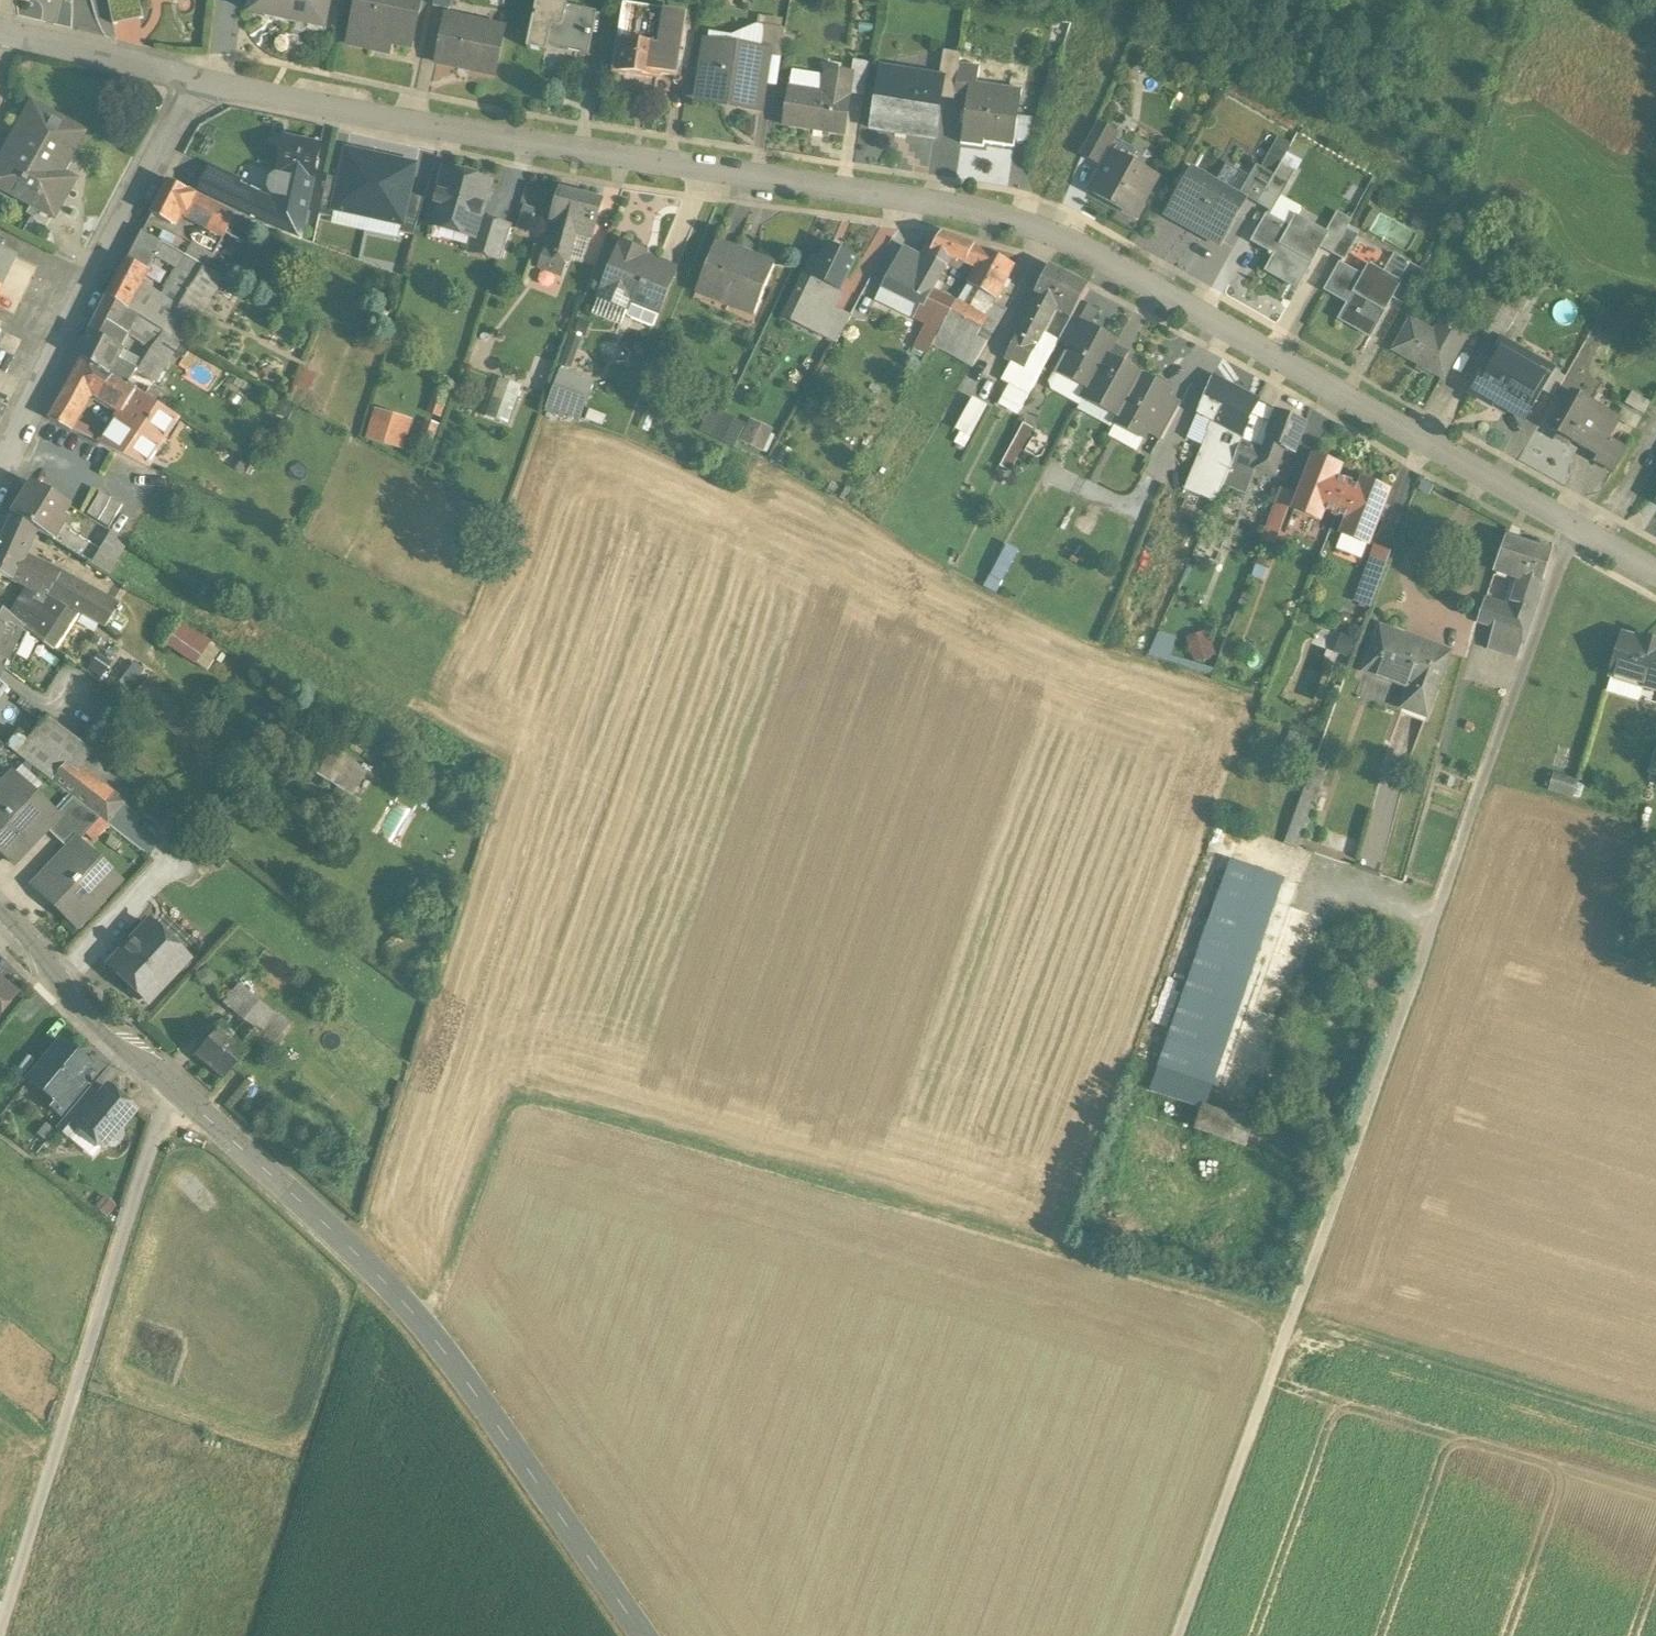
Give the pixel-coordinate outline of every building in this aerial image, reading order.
[(113,25),(143,19),(140,0),(108,0),(113,25)] [(251,13),(325,29),(331,0),(253,0),(251,13)] [(399,1),(395,0),(359,0),(349,45),(374,51),(377,36),(391,39),(390,42),(411,47),(421,0),(399,0),(399,1)] [(433,7),(449,10),(452,0),(434,0),(433,7)] [(555,6),(556,0),(538,0),(528,49),(545,52),(546,53),(547,46),(577,52),(586,54),(595,14),(555,6)] [(714,11),(730,14),(732,0),(716,0),(714,11)] [(685,15),(665,12),(663,22),(625,17),(626,6),(624,6),(614,73),(625,74),(630,75),(630,72),(649,75),(649,78),(657,79),(658,74),(676,76),(685,15)] [(782,27),(783,18),(760,15),(759,24),(782,27)] [(476,32),(445,25),(437,63),(494,76),(504,29),(478,23),(476,32)] [(785,30),(763,27),(760,50),(768,51),(767,57),(781,59),(785,30)] [(760,50),(707,42),(699,94),(737,100),(736,107),(759,111),(767,57),(768,51),(760,50)] [(577,52),(547,46),(546,53),(545,52),(543,62),(573,69),(577,52)] [(960,53),(942,50),(938,78),(942,78),(939,98),(952,100),(954,93),(958,63),(960,53)] [(854,53),(853,62),(869,65),(870,55),(854,53)] [(853,62),(851,74),(853,74),(850,94),(864,96),(869,65),(853,62)] [(978,66),(958,63),(954,93),(966,95),(968,82),(975,83),(978,66)] [(792,64),(789,89),(822,94),(826,70),(792,64)] [(938,78),(881,69),(871,130),(932,139),(939,98),(942,78),(938,78)] [(822,94),(789,89),(783,126),(843,135),(850,94),(853,74),(851,74),(826,70),(822,94)] [(649,75),(630,72),(630,75),(625,74),(623,89),(655,94),(657,79),(649,78),(649,75)] [(975,83),(968,82),(966,95),(959,143),(982,147),(982,141),(1012,146),(1016,121),(1005,119),(1010,88),(975,83)] [(30,104),(0,159),(0,189),(29,204),(24,213),(32,217),(36,208),(52,217),(72,179),(59,173),(81,132),(30,104)] [(1099,126),(1082,155),(1098,164),(1114,135),(1099,126)] [(321,146),(287,139),(279,172),(314,179),(321,146)] [(334,210),(368,218),(382,158),(348,150),(334,210)] [(1158,177),(1112,151),(1090,192),(1135,217),(1158,177)] [(368,218),(402,226),(416,166),(382,158),(368,218)] [(1258,167),(1241,195),(1258,205),(1275,176),(1258,167)] [(314,179),(279,172),(278,176),(272,181),(270,190),(274,197),(272,201),(258,198),(238,188),(240,182),(210,168),(197,195),(210,203),(237,214),(254,223),(300,241),(314,179)] [(1218,183),(1193,169),(1168,212),(1193,226),(1195,223),(1205,229),(1201,236),(1220,247),(1244,203),(1225,193),(1223,196),(1213,191),(1218,183)] [(488,183),(445,171),(430,225),(470,237),(472,237),(478,218),(488,183)] [(1275,176),(1258,205),(1272,213),(1289,184),(1275,176)] [(188,192),(169,182),(152,215),(171,225),(178,210),(188,192)] [(600,201),(557,191),(551,212),(559,214),(551,251),(569,257),(575,235),(592,239),(600,201)] [(188,192),(178,210),(201,221),(210,203),(197,195),(188,192)] [(237,214),(210,203),(201,221),(226,234),(237,214)] [(515,232),(527,235),(534,209),(522,206),(515,232)] [(254,223),(237,214),(226,234),(245,244),(254,223)] [(152,215),(143,232),(158,241),(161,242),(171,225),(152,215)] [(1339,215),(1327,234),(1330,236),(1322,248),(1332,254),(1345,230),(1350,221),(1339,215)] [(1320,240),(1294,225),(1291,230),(1269,216),(1253,243),(1276,256),(1267,270),(1298,289),(1322,248),(1330,236),(1327,234),(1324,232),(1320,240)] [(510,228),(478,218),(472,237),(470,237),(466,251),(499,260),(501,255),(508,236),(510,228)] [(1345,230),(1332,254),(1343,260),(1357,237),(1345,230)] [(143,232),(141,231),(129,251),(146,261),(147,260),(157,242),(158,241),(143,232)] [(975,271),(986,253),(942,234),(930,254),(932,255),(950,261),(975,271)] [(194,264),(157,242),(147,260),(151,263),(183,281),(194,264)] [(774,266),(714,242),(694,292),(754,316),(774,266)] [(677,265),(621,243),(599,298),(620,307),(626,309),(629,304),(657,315),(677,265)] [(185,256),(206,268),(212,258),(213,256),(192,244),(185,256)] [(857,258),(828,245),(820,261),(813,257),(805,273),(812,277),(812,278),(840,292),(857,258)] [(0,247),(0,285),(15,255),(0,247)] [(915,286),(930,257),(906,247),(880,296),(903,307),(915,286)] [(545,249),(539,270),(562,277),(569,257),(551,251),(545,249)] [(146,261),(129,251),(108,296),(127,307),(140,283),(151,263),(147,260),(146,261)] [(1015,267),(986,253),(975,271),(967,284),(996,300),(1015,267)] [(930,257),(915,286),(931,294),(950,261),(932,255),(930,257)] [(212,258),(206,268),(230,282),(235,272),(212,258)] [(208,273),(194,264),(183,281),(191,287),(196,290),(208,273)] [(1364,278),(1341,265),(1326,291),(1349,304),(1340,320),(1370,337),(1392,298),(1400,284),(1399,283),(1383,274),(1380,279),(1367,272),(1364,278)] [(1409,265),(1399,283),(1400,284),(1392,298),(1404,304),(1422,272),(1409,265)] [(1087,288),(1050,268),(1035,294),(1036,295),(1014,336),(1016,338),(1018,334),(1036,344),(1055,310),(1061,314),(1064,308),(1073,313),(1087,288)] [(179,307),(140,283),(127,307),(139,314),(166,331),(182,341),(220,281),(208,273),(196,290),(191,287),(179,307)] [(840,292),(812,278),(812,277),(805,273),(786,313),(820,329),(822,330),(832,308),(833,308),(840,292)] [(931,294),(915,286),(903,307),(932,321),(943,327),(954,305),(931,294)] [(1506,302),(1483,289),(1465,320),(1473,325),(1474,324),(1489,333),(1506,302)] [(127,307),(108,296),(97,317),(128,335),(131,329),(139,314),(127,307)] [(1506,302),(1491,329),(1489,333),(1487,335),(1498,341),(1499,340),(1501,341),(1518,309),(1506,302)] [(983,350),(998,324),(986,319),(957,303),(954,305),(943,327),(938,335),(933,345),(974,366),(983,350)] [(657,315),(629,304),(626,309),(620,307),(618,313),(652,327),(657,315)] [(1080,304),(1060,340),(1074,348),(1086,327),(1087,328),(1096,312),(1080,304)] [(1007,311),(994,305),(986,319),(998,324),(1007,311)] [(833,308),(832,308),(822,330),(820,329),(818,333),(836,342),(850,317),(833,308)] [(166,331),(139,314),(131,329),(154,344),(157,345),(166,331)] [(1453,314),(1439,338),(1411,321),(1394,351),(1443,379),(1473,325),(1465,320),(1453,314)] [(128,335),(97,317),(89,332),(121,348),(128,335)] [(943,327),(932,321),(928,330),(938,335),(943,327)] [(1087,328),(1086,327),(1074,348),(1061,373),(1089,389),(1106,358),(1113,346),(1114,343),(1087,328)] [(157,345),(154,344),(143,360),(161,371),(182,341),(166,331),(157,345)] [(121,348),(89,332),(77,356),(83,359),(84,359),(107,372),(108,372),(128,384),(137,370),(136,369),(117,360),(123,349),(121,348)] [(1036,344),(1018,334),(1016,338),(1005,358),(1013,362),(1039,376),(1052,353),(1036,344)] [(1498,341),(1487,335),(1484,341),(1495,347),(1498,341)] [(1501,341),(1499,340),(1498,341),(1495,347),(1469,392),(1492,405),(1495,401),(1526,418),(1553,370),(1501,341)] [(1113,346),(1106,358),(1122,367),(1128,355),(1113,346)] [(1122,367),(1106,358),(1089,389),(1084,398),(1120,418),(1142,378),(1122,367)] [(107,372),(84,359),(83,359),(67,388),(84,397),(89,388),(124,409),(136,389),(128,384),(108,372),(107,372)] [(161,371),(143,360),(136,369),(137,370),(138,370),(128,384),(136,389),(146,395),(161,371)] [(1039,376),(1013,362),(1003,381),(1029,395),(1039,376)] [(559,374),(545,410),(575,422),(589,386),(559,374)] [(1169,393),(1142,378),(1120,418),(1117,424),(1144,439),(1147,432),(1166,397),(1169,393)] [(1213,425),(1242,439),(1247,421),(1256,401),(1211,378),(1203,398),(1223,409),(1213,425)] [(508,426),(522,387),(499,379),(485,418),(508,426)] [(84,397),(67,388),(59,403),(79,413),(84,397)] [(146,395),(136,389),(124,409),(100,444),(114,450),(114,451),(143,465),(177,416),(149,397),(146,395)] [(448,395),(434,391),(426,416),(440,420),(448,395)] [(1617,418),(1572,392),(1551,429),(1596,454),(1606,437),(1617,418)] [(1166,397),(1147,432),(1161,439),(1180,405),(1166,397)] [(1223,409),(1203,398),(1196,416),(1213,425),(1223,409)] [(1276,412),(1256,401),(1247,421),(1242,439),(1262,449),(1273,420),(1276,412)] [(79,413),(59,403),(49,419),(71,430),(77,417),(79,413)] [(986,412),(972,404),(957,434),(952,445),(966,452),(986,412)] [(412,423),(374,412),(366,438),(405,449),(412,423)] [(1305,425),(1276,412),(1273,420),(1262,449),(1254,470),(1274,478),(1284,451),(1293,454),(1305,425)] [(101,430),(77,417),(71,430),(96,441),(101,430)] [(763,457),(773,435),(749,424),(747,429),(723,418),(714,437),(735,446),(736,445),(763,457)] [(1242,439),(1213,425),(1184,491),(1214,503),(1223,485),(1233,461),(1242,439)] [(1000,468),(1011,473),(1032,435),(1022,429),(1000,468)] [(1596,454),(1593,461),(1612,472),(1626,449),(1606,437),(1596,454)] [(1246,493),(1254,470),(1262,449),(1242,439),(1233,461),(1223,485),(1246,493)] [(1342,467),(1314,456),(1292,511),(1320,522),(1325,511),(1336,516),(1349,483),(1338,479),(1342,467)] [(1360,488),(1349,483),(1336,516),(1347,520),(1341,535),(1368,546),(1390,493),(1363,482),(1360,488)] [(67,505),(31,483),(11,515),(31,527),(48,537),(55,525),(60,528),(64,522),(66,518),(62,515),(67,505)] [(1294,495),(1280,490),(1266,528),(1280,533),(1294,495)] [(122,505),(100,492),(86,514),(108,528),(122,505)] [(11,515),(0,541),(0,576),(9,580),(9,578),(32,588),(44,570),(24,558),(19,554),(31,527),(11,515)] [(48,537),(87,561),(90,563),(101,544),(64,522),(60,528),(55,525),(48,537)] [(127,542),(109,531),(101,544),(90,563),(108,573),(127,542)] [(1551,554),(1507,540),(1495,572),(1521,580),(1513,604),(1533,611),(1551,554)] [(1376,549),(1356,602),(1370,608),(1390,555),(1376,549)] [(90,563),(87,561),(83,568),(104,580),(109,574),(90,563)] [(104,580),(83,568),(72,586),(62,602),(81,610),(84,613),(93,598),(104,580)] [(72,586),(44,570),(32,588),(62,602),(72,586)] [(125,583),(109,574),(104,580),(93,598),(109,609),(125,583)] [(10,621),(22,629),(56,651),(81,610),(62,602),(32,588),(10,621)] [(93,598),(84,613),(100,623),(109,609),(93,598)] [(1512,607),(1485,599),(1478,621),(1494,626),(1495,626),(1492,635),(1523,644),(1525,636),(1533,611),(1513,604),(1512,607)] [(3,667),(13,647),(22,629),(10,621),(0,614),(0,674),(3,667)] [(166,645),(195,664),(208,643),(180,624),(166,645)] [(1450,655),(1381,628),(1364,672),(1409,690),(1403,706),(1427,715),(1450,655)] [(1192,661),(1214,656),(1208,630),(1186,636),(1192,661)] [(1156,632),(1149,655),(1168,661),(1175,637),(1156,632)] [(1339,635),(1334,652),(1350,657),(1356,640),(1339,635)] [(1523,644),(1492,635),(1489,650),(1518,658),(1523,644)] [(1623,638),(1611,675),(1655,688),(1655,643),(1645,640),(1643,644),(1623,638)] [(218,735),(146,680),(131,699),(203,754),(218,735)] [(16,756),(45,716),(32,707),(21,699),(5,719),(0,726),(0,743),(16,756)] [(80,765),(89,750),(45,716),(16,756),(51,782),(65,764),(75,764),(80,765)] [(332,751),(318,776),(353,796),(367,772),(332,751)] [(107,788),(75,764),(65,764),(51,782),(73,798),(84,807),(89,811),(107,788)] [(1573,797),(1578,780),(1552,773),(1547,790),(1573,797)] [(9,780),(0,789),(0,841),(4,845),(0,849),(0,853),(14,865),(47,830),(54,822),(53,820),(9,780)] [(1331,791),(1305,782),(1284,844),(1311,852),(1331,791)] [(107,788),(89,811),(100,819),(107,824),(109,822),(114,815),(125,802),(107,788)] [(73,798),(53,820),(54,822),(47,830),(56,838),(84,807),(73,798)] [(84,807),(56,838),(69,851),(76,843),(78,844),(100,819),(89,811),(84,807)] [(122,822),(114,815),(109,822),(117,828),(122,822)] [(69,851),(36,886),(71,919),(93,896),(100,902),(119,882),(78,844),(76,843),(69,851)] [(1296,884),(1234,863),(1179,1016),(1231,1034),(1241,1037),(1296,884)] [(149,924),(110,966),(131,986),(129,991),(139,1001),(145,999),(147,1001),(178,967),(162,951),(169,943),(149,924)] [(0,982),(0,1012),(15,994),(0,982)] [(213,997),(247,1024),(260,1035),(273,1046),(285,1033),(226,984),(213,997)] [(1231,1034),(1179,1016),(1157,1076),(1209,1095),(1231,1034)] [(247,1024),(233,1041),(245,1052),(260,1035),(247,1024)] [(233,1041),(218,1029),(196,1056),(224,1079),(246,1052),(245,1052),(233,1041)] [(61,1042),(29,1080),(56,1103),(57,1103),(77,1079),(89,1065),(61,1042)] [(77,1079),(57,1103),(56,1103),(51,1108),(64,1119),(89,1089),(77,1079)] [(89,1089),(65,1118),(75,1127),(100,1096),(90,1088),(89,1089)] [(100,1096),(75,1127),(102,1149),(106,1143),(116,1142),(121,1136),(120,1127),(134,1110),(107,1088),(100,1096)] [(1244,1150),(1251,1131),(1208,1116),(1203,1134),(1244,1150)] [(65,1118),(56,1128),(67,1137),(75,1127),(65,1118)]
